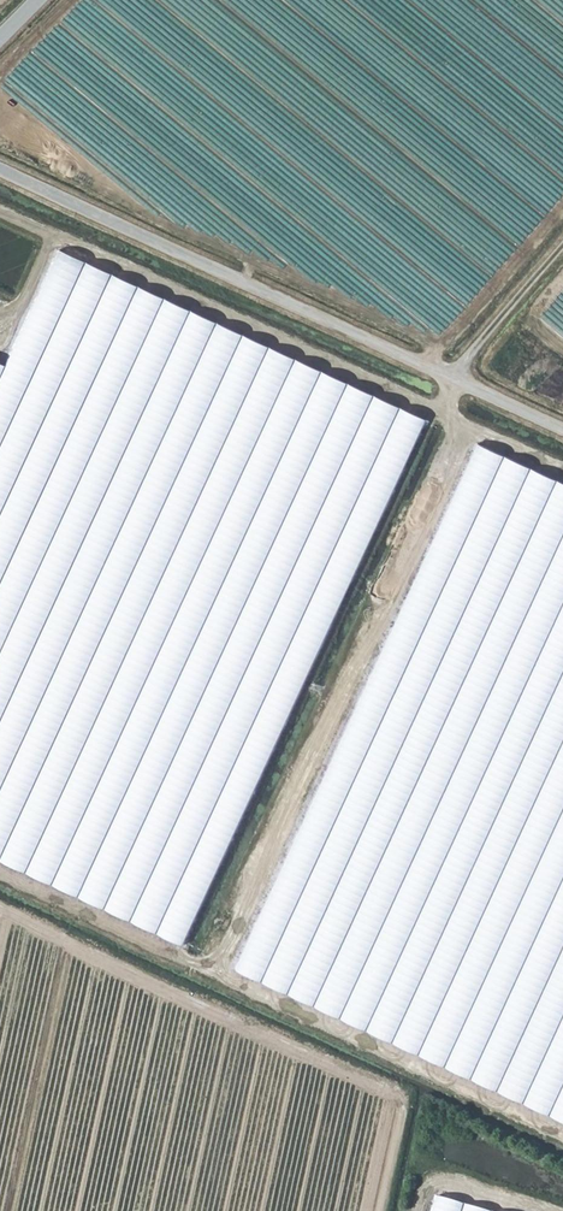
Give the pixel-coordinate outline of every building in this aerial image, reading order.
[(192,946),(434,422),(58,250),(6,363),(0,360),(0,858),(192,946)] [(475,444),(233,969),(562,1120),(562,484),(475,444)] [(436,1197),(432,1210),(487,1210),(436,1197)]
